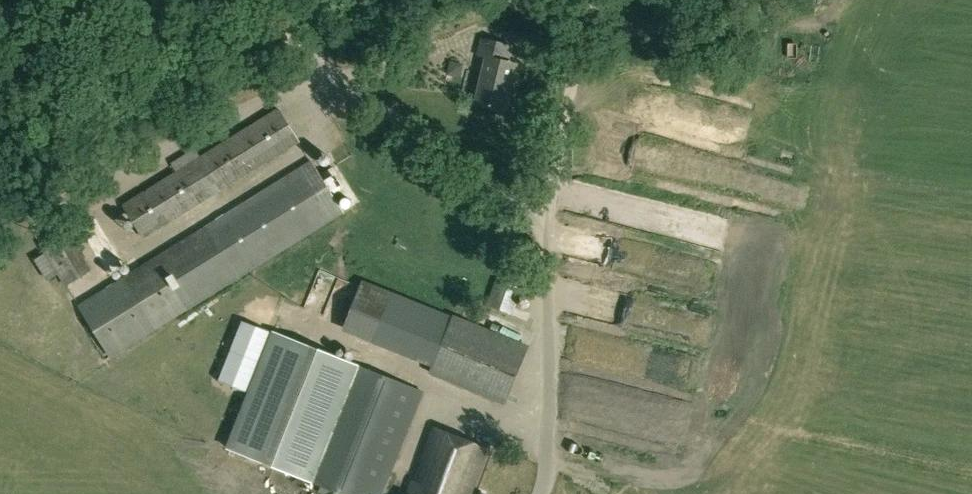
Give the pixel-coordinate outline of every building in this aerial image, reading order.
[(519,64),(512,62),(509,61),(513,46),(482,40),(480,57),(487,59),(476,102),(505,109),(512,83),(514,84),(519,64)] [(201,157),(196,148),(173,162),(178,171),(124,204),(144,237),(299,140),(280,108),(201,157)] [(323,178),(312,161),(80,305),(111,355),(344,212),(334,196),(348,188),(337,170),(323,178)] [(67,229),(40,244),(65,286),(93,271),(67,229)] [(363,282),(345,326),(434,362),(430,372),(505,402),(527,346),(453,316),(452,317),(363,282)] [(533,307),(532,289),(509,291),(510,309),(533,307)] [(423,392),(290,340),(244,456),(341,493),(383,493),(423,392)] [(435,429),(410,493),(467,493),(485,448),(435,429)]
